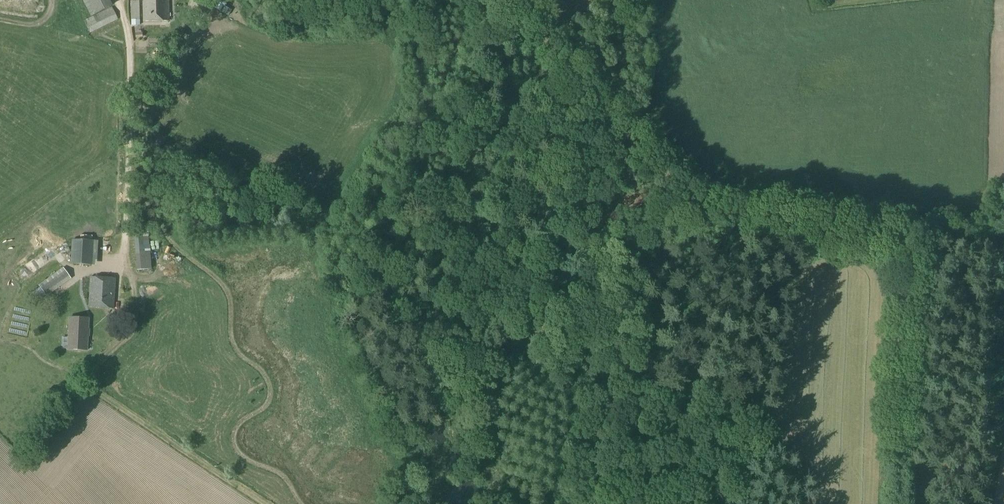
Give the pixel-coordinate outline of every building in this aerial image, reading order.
[(111,5),(109,0),(83,0),(91,16),(111,5)] [(169,21),(169,0),(143,0),(144,21),(169,21)] [(131,20),(139,20),(139,1),(130,1),(131,20)] [(90,33),(118,19),(112,8),(84,22),(90,33)] [(137,270),(151,269),(147,229),(133,230),(137,270)] [(98,241),(93,240),(72,239),(71,264),(92,265),(97,265),(98,241)] [(47,296),(71,279),(63,267),(38,285),(47,296)] [(114,308),(116,278),(91,276),(89,307),(114,308)] [(34,314),(27,313),(27,305),(19,304),(17,315),(33,317),(34,314)] [(87,350),(89,318),(70,317),(68,349),(87,350)] [(69,383),(65,389),(75,396),(79,390),(69,383)]
